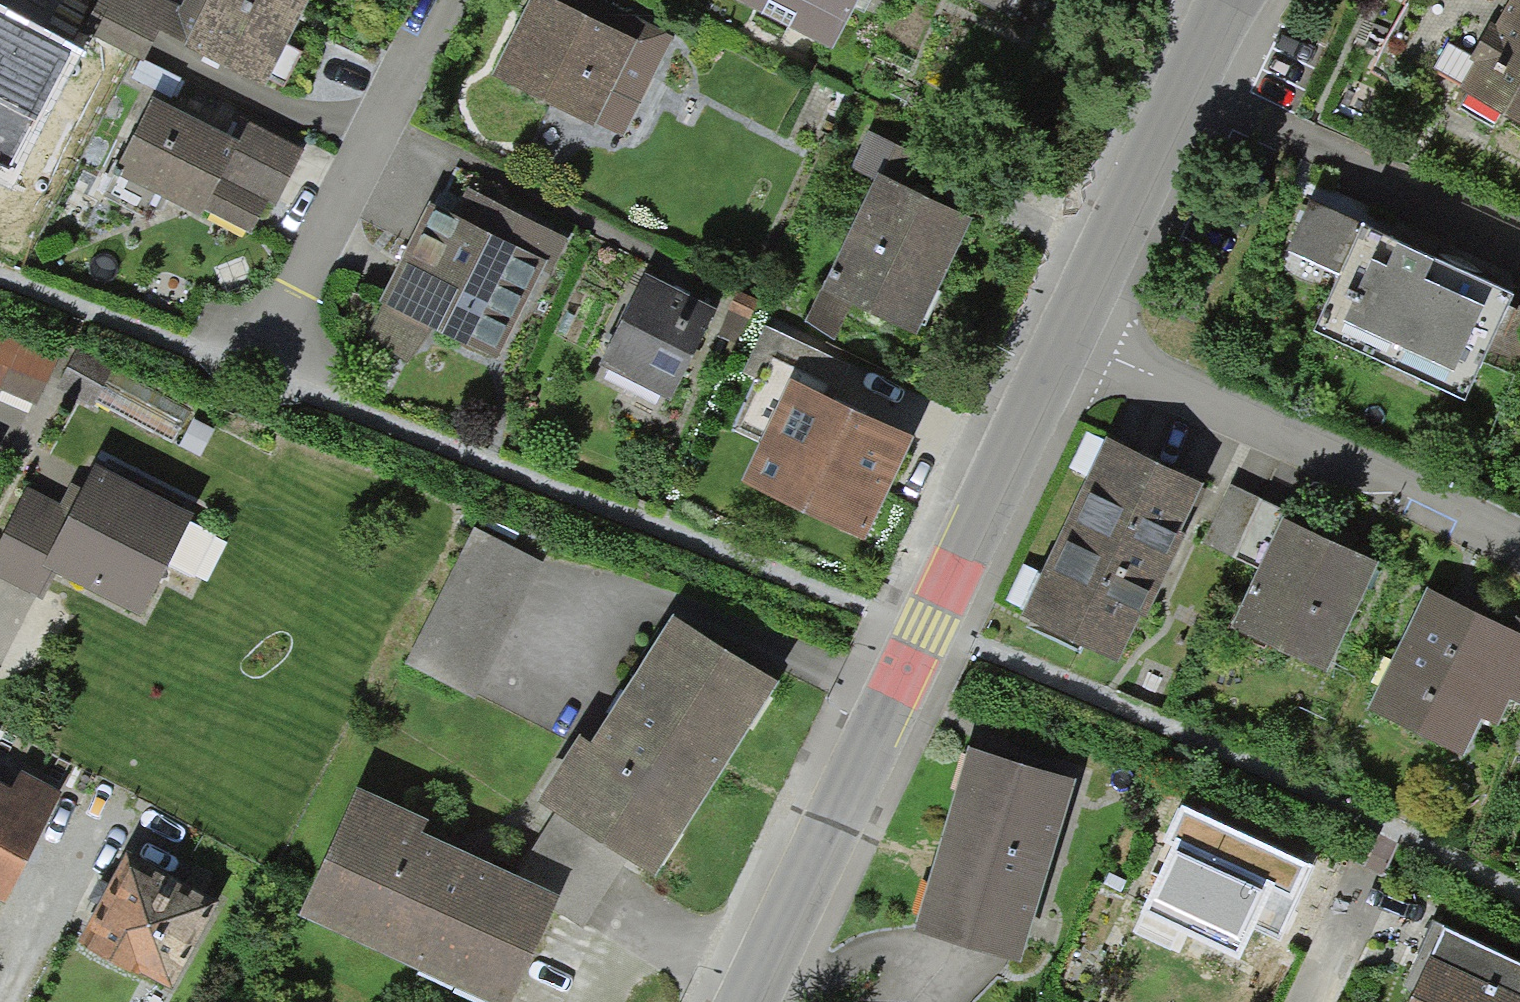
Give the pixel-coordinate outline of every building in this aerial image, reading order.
[(172,6),(157,0),(99,0),(82,41),(146,68),(172,6)] [(265,87),(308,0),(220,0),(194,53),(265,87)] [(624,143),(676,40),(598,0),(570,0),(566,9),(547,0),(534,0),(495,78),(624,143)] [(833,51),(859,0),(733,0),(833,51)] [(1023,17),(1030,0),(982,0),(1023,17)] [(1510,0),(1509,0),(1459,97),(1519,129),(1519,5),(1510,0)] [(260,230),(301,146),(243,118),(232,142),(156,105),(118,181),(201,222),(210,205),(260,230)] [(820,305),(914,347),(968,227),(907,199),(924,162),(873,139),(857,174),(875,182),(820,305)] [(371,340),(422,366),(436,337),(495,367),(559,241),(449,186),(371,340)] [(1468,401),(1513,298),(1305,207),(1281,262),(1338,287),(1317,335),(1468,401)] [(600,366),(672,400),(714,311),(642,278),(600,366)] [(48,392),(64,341),(7,323),(0,346),(0,377),(48,392)] [(749,495),(866,543),(906,444),(789,397),(749,495)] [(1026,624),(1116,664),(1194,489),(1104,449),(1026,624)] [(189,522),(93,472),(72,512),(28,489),(0,543),(0,577),(40,598),(52,576),(137,621),(189,522)] [(1237,632),(1327,673),(1375,568),(1285,527),(1237,632)] [(412,666),(477,697),(542,563),(477,532),(412,666)] [(1468,756),(1494,695),(1519,705),(1519,627),(1426,587),(1371,715),(1468,756)] [(563,818),(661,876),(774,688),(676,630),(563,818)] [(918,938),(1019,966),(1070,787),(969,758),(918,938)] [(60,791),(18,771),(9,791),(0,787),(0,908),(2,909),(60,791)] [(556,900),(354,810),(302,924),(476,1001),(510,1001),(556,900)] [(1145,920),(1246,961),(1278,883),(1177,842),(1145,920)] [(79,948),(171,995),(217,906),(125,859),(79,948)] [(1439,938),(1411,1001),(1519,1001),(1519,972),(1439,938)]
